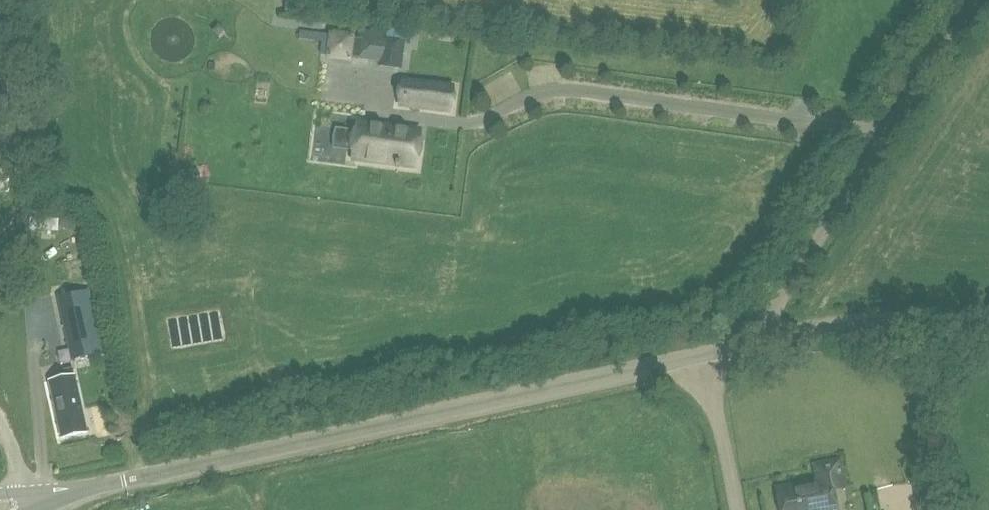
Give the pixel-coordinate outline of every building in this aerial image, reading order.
[(356,33),(329,29),(325,58),(352,61),(356,33)] [(399,68),(402,42),(386,40),(386,32),(358,29),(355,59),(380,63),(380,65),(399,68)] [(326,55),(328,34),(323,33),(322,41),(320,54),(326,55)] [(401,102),(401,104),(449,111),(449,109),(450,109),(453,100),(453,90),(452,90),(452,88),(404,81),(403,83),(402,83),(399,92),(400,102),(401,102)] [(418,139),(419,131),(358,123),(357,132),(356,132),(352,141),(353,150),(355,150),(353,159),(396,164),(396,166),(399,167),(400,164),(414,166),(416,158),(417,158),(421,149),(419,139),(418,139)] [(60,297),(74,359),(101,353),(87,291),(60,297)] [(96,371),(49,381),(61,438),(87,432),(83,412),(103,407),(96,371)] [(832,487),(844,484),(839,459),(813,464),(815,480),(776,487),(780,509),(836,509),(832,487)]
